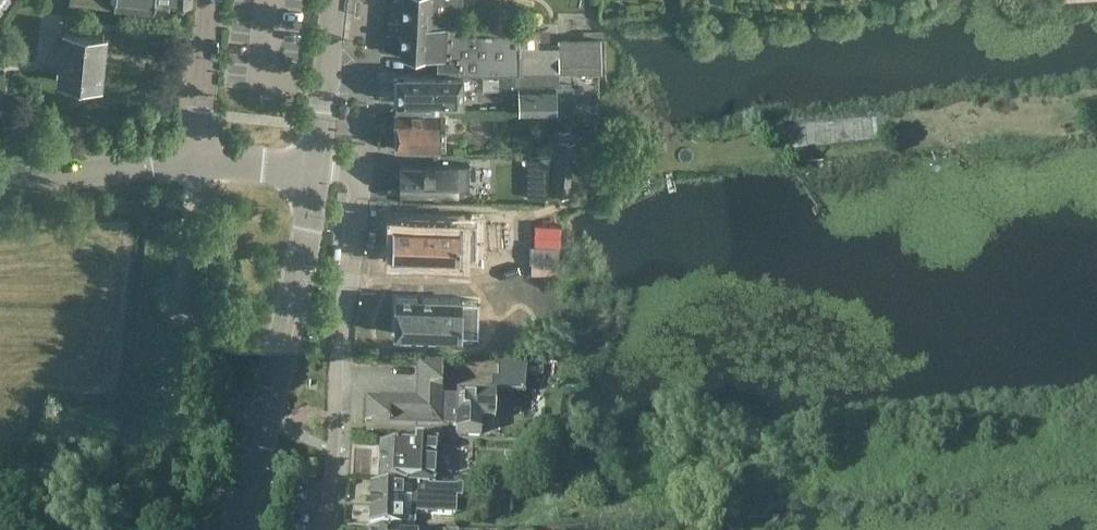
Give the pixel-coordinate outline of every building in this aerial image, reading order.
[(9,0),(0,0),(0,12),(9,0)] [(195,0),(116,0),(115,5),(161,11),(162,2),(171,3),(195,4),(195,0)] [(462,0),(402,0),(402,8),(462,11),(462,0)] [(521,27),(521,29),(461,26),(462,11),(402,8),(400,52),(436,54),(435,71),(498,71),(515,70),(555,70),(601,70),(600,37),(557,37),(556,44),(542,44),(541,29),(521,27)] [(49,42),(61,42),(63,12),(44,11),(43,26),(50,27),(49,42)] [(99,80),(104,32),(66,28),(61,76),(99,80)] [(501,87),(502,84),(515,84),(515,70),(498,71),(498,72),(399,72),(399,101),(465,101),(465,87),(477,87),(477,97),(500,97),(500,87),(501,87)] [(555,84),(555,70),(515,70),(515,84),(521,84),(521,110),(554,110),(574,109),(574,84),(555,84)] [(395,148),(445,148),(445,110),(395,111),(395,148)] [(577,140),(562,139),(562,140),(556,194),(571,195),(577,140)] [(545,155),(529,155),(529,197),(545,197),(545,155)] [(402,164),(401,164),(401,175),(401,190),(470,190),(470,164),(402,164)] [(394,220),(393,255),(476,257),(477,222),(394,220)] [(396,298),(395,333),(478,334),(478,300),(396,298)] [(365,399),(365,423),(440,424),(440,417),(457,417),(457,395),(442,394),(442,378),(442,363),(422,363),(421,377),(421,400),(365,399)] [(491,390),(524,390),(526,364),(497,364),(497,378),(491,378),(491,390)] [(440,417),(440,424),(456,424),(456,433),(482,433),(482,420),(495,420),(496,395),(457,395),(457,417),(440,417)] [(417,430),(417,438),(439,438),(442,438),(442,431),(439,430),(417,430)] [(381,445),(379,479),(407,481),(430,482),(438,482),(441,445),(441,439),(416,438),(416,445),(414,445),(381,442),(381,445)] [(371,484),(370,523),(403,524),(403,522),(415,523),(415,511),(432,511),(433,495),(456,496),(462,496),(463,485),(463,483),(457,483),(457,485),(448,484),(430,483),(430,482),(407,481),(407,485),(371,484)]
